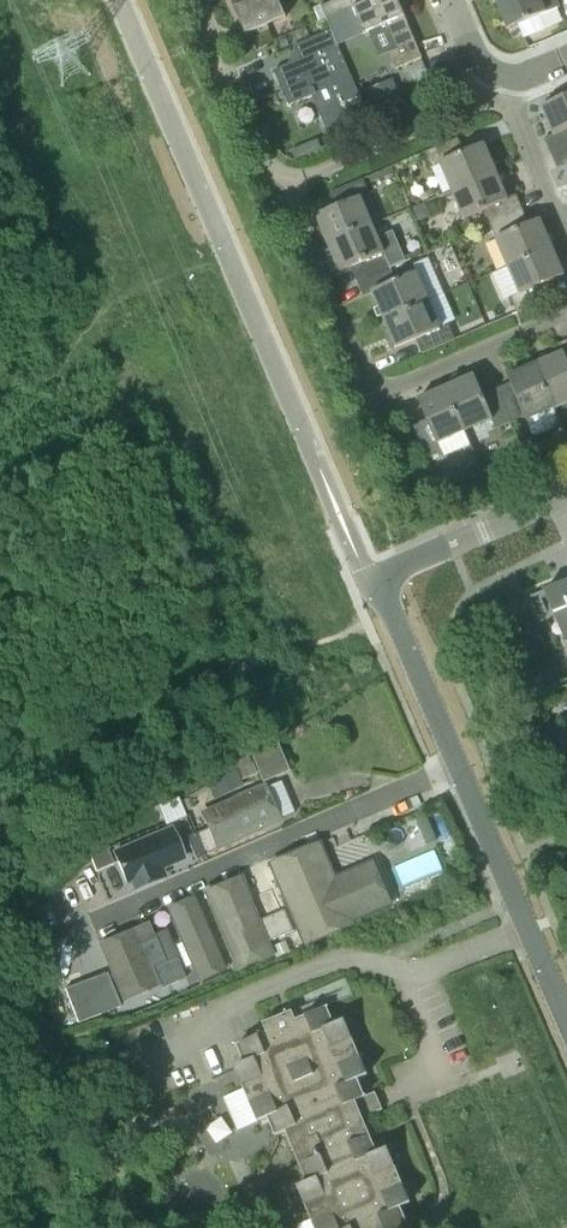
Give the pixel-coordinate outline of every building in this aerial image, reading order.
[(251,0),(231,0),(246,35),(286,18),(278,0),(254,0),(252,1),(251,0)] [(321,6),(327,19),(353,9),(366,4),(374,0),(336,0),(321,6)] [(353,9),(364,36),(370,33),(381,58),(389,54),(395,70),(422,59),(398,0),(374,0),(366,4),(353,9)] [(559,8),(555,0),(495,0),(508,30),(559,8)] [(352,120),(367,113),(333,33),(306,44),(310,54),(300,58),(300,60),(273,71),(289,106),(314,95),(329,129),(352,120)] [(450,82),(445,69),(431,75),(436,88),(450,82)] [(371,104),(378,121),(406,109),(398,92),(371,104)] [(566,148),(566,97),(541,108),(553,137),(545,140),(551,155),(566,148)] [(352,120),(329,129),(335,142),(357,133),(352,120)] [(451,194),(497,174),(484,144),(462,153),(457,140),(425,154),(432,170),(440,166),(451,194)] [(551,155),(557,169),(565,165),(566,169),(566,148),(551,155)] [(490,228),(523,213),(516,196),(508,200),(497,174),(451,194),(463,221),(483,212),(490,228)] [(328,246),(374,226),(362,199),(368,195),(362,181),(329,195),(336,209),(316,218),(328,246)] [(507,269),(553,249),(541,219),(528,224),(523,213),(490,228),(507,269)] [(358,284),(392,270),(391,268),(406,262),(393,232),(379,238),(374,226),(328,246),(339,273),(351,268),(358,284)] [(553,249),(507,269),(518,295),(510,298),(517,314),(550,300),(544,285),(565,277),(553,249)] [(384,321),(430,302),(417,273),(397,281),(392,270),(358,284),(363,296),(372,293),(384,321)] [(430,302),(384,321),(396,349),(416,340),(422,354),(455,340),(449,324),(441,328),(430,302)] [(559,345),(563,353),(535,365),(555,410),(566,405),(566,341),(559,345)] [(561,426),(555,410),(535,365),(507,377),(510,384),(497,390),(511,423),(525,417),(527,422),(534,438),(561,426)] [(511,423),(497,390),(483,396),(474,375),(445,387),(465,434),(492,422),(496,430),(511,423)] [(439,445),(465,434),(445,387),(417,400),(426,420),(412,426),(426,460),(442,453),(439,445)] [(544,591),(564,639),(566,638),(566,581),(544,591)] [(271,777),(296,766),(285,739),(259,750),(271,777)] [(230,768),(232,773),(238,771),(242,780),(258,773),(252,759),(230,768)] [(245,785),(242,780),(238,771),(232,773),(208,783),(215,798),(245,785)] [(283,818),(269,784),(205,810),(220,844),(283,818)] [(426,815),(417,819),(428,845),(437,841),(426,815)] [(206,853),(216,849),(207,829),(198,833),(206,853)] [(178,830),(114,857),(128,890),(192,863),(178,830)] [(196,857),(206,853),(198,833),(188,837),(196,857)] [(321,844),(270,868),(303,949),(396,909),(375,865),(337,881),(321,844)] [(109,853),(93,860),(98,871),(114,864),(109,853)] [(276,957),(242,877),(207,892),(241,972),(276,957)] [(226,972),(196,900),(173,909),(203,981),(226,972)] [(286,910),(274,915),(283,937),(295,932),(286,910)] [(270,942),(283,937),(274,915),(261,920),(270,942)] [(153,935),(156,943),(165,962),(176,957),(179,956),(168,929),(153,935)] [(153,986),(132,933),(99,946),(120,999),(153,986)] [(276,956),(290,951),(286,942),(273,947),(276,956)] [(173,983),(185,977),(176,957),(165,962),(173,983)] [(165,962),(153,967),(161,988),(173,983),(165,962)] [(68,990),(79,1020),(99,1013),(88,982),(68,990)] [(328,1007),(296,1021),(292,1012),(263,1024),(267,1033),(237,1046),(245,1063),(235,1067),(257,1122),(267,1117),(275,1135),(286,1131),(307,1183),(298,1187),(316,1227),(401,1227),(408,1225),(400,1207),(410,1202),(388,1149),(378,1153),(363,1118),(374,1113),(357,1080),(368,1074),(346,1021),(336,1025),(328,1007)] [(222,1112),(224,1093),(206,1091),(203,1110),(222,1112)]
